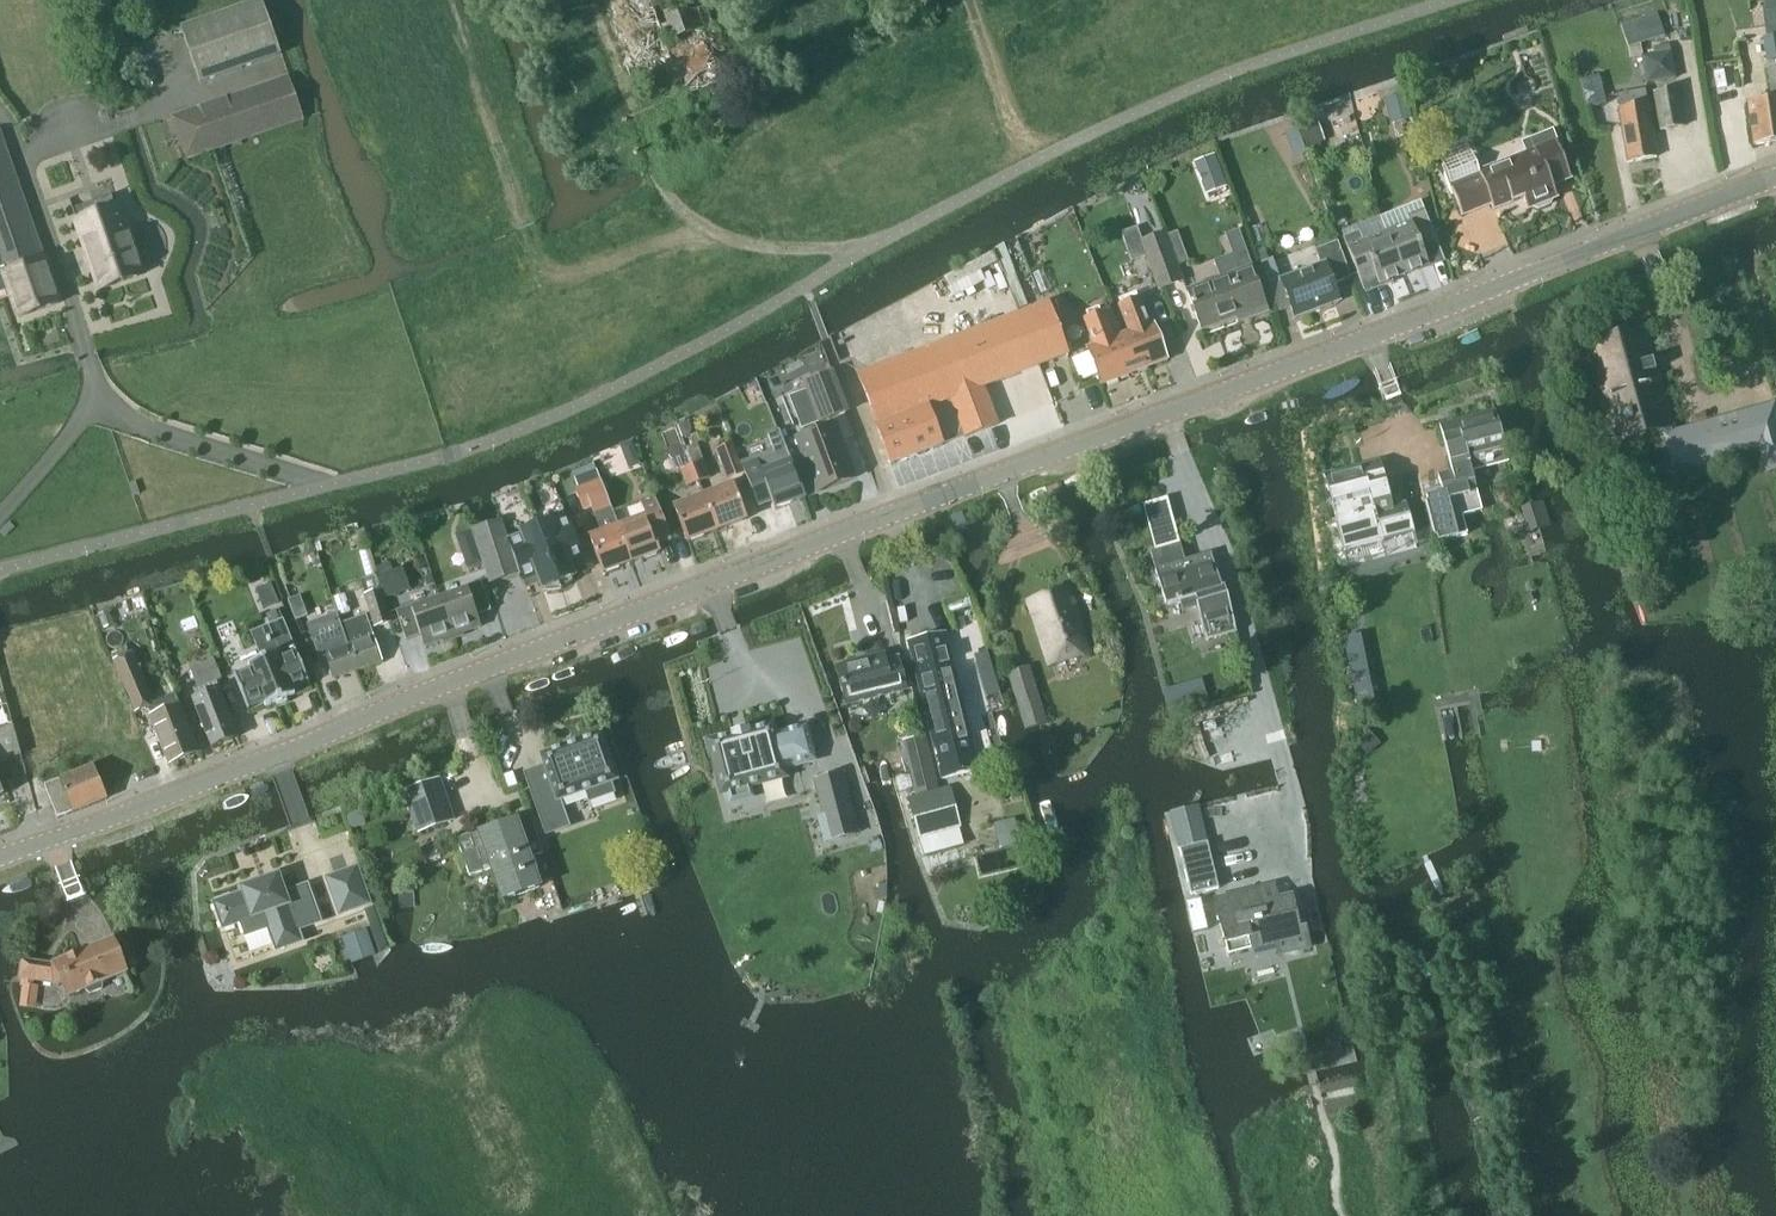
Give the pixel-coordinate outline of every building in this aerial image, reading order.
[(282,56),(262,0),(261,0),(181,28),(201,84),(282,56)] [(1775,34),(1775,0),(1763,0),(1768,35),(1775,34)] [(688,3),(664,12),(668,23),(671,31),(674,41),(698,32),(688,3)] [(1657,12),(1621,24),(1629,47),(1665,35),(1657,12)] [(1764,38),(1773,100),(1748,103),(1754,146),(1775,143),(1775,37),(1764,38)] [(1600,76),(1580,80),(1587,109),(1606,104),(1600,76)] [(186,160),(303,119),(289,77),(172,118),(186,160)] [(1628,163),(1657,158),(1646,90),(1617,94),(1628,163)] [(1660,132),(1686,128),(1680,90),(1654,94),(1660,132)] [(1407,98),(1386,103),(1390,119),(1411,114),(1407,98)] [(1297,130),(1302,145),(1304,150),(1325,143),(1319,123),(1297,130)] [(1498,164),(1514,203),(1523,199),(1527,211),(1534,208),(1539,210),(1550,206),(1551,200),(1559,198),(1554,186),(1573,179),(1554,130),(1522,143),(1526,153),(1498,164)] [(10,288),(20,316),(59,302),(0,132),(0,292),(10,288)] [(1514,203),(1498,164),(1481,170),(1475,155),(1473,155),(1469,145),(1441,156),(1445,167),(1442,168),(1461,217),(1491,205),(1493,211),(1514,203)] [(1213,155),(1199,161),(1207,182),(1222,176),(1213,155)] [(121,207),(78,221),(101,290),(144,275),(138,257),(143,256),(146,251),(147,246),(145,239),(141,237),(136,234),(131,236),(121,207)] [(1387,231),(1404,275),(1429,265),(1426,259),(1442,252),(1425,211),(1408,217),(1410,222),(1387,231)] [(1145,256),(1146,258),(1149,257),(1143,240),(1142,240),(1138,227),(1121,233),(1132,262),(1145,256)] [(1166,231),(1143,240),(1149,257),(1146,258),(1158,291),(1184,282),(1166,231)] [(1361,236),(1345,242),(1358,275),(1373,269),(1377,278),(1380,285),(1404,275),(1387,231),(1364,241),(1361,236)] [(1296,318),(1340,302),(1334,285),(1351,278),(1338,243),(1316,251),(1321,264),(1281,279),(1296,318)] [(1013,264),(1002,268),(1019,312),(1029,308),(1013,264)] [(1248,319),(1268,312),(1252,267),(1187,290),(1201,330),(1246,314),(1248,319)] [(1121,305),(1118,306),(1128,332),(1123,334),(1138,371),(1167,360),(1153,323),(1151,324),(1141,297),(1138,298),(1136,295),(1119,301),(1121,305)] [(1020,314),(1040,367),(1068,356),(1048,304),(1020,314)] [(1090,353),(1072,360),(1081,382),(1099,375),(1102,385),(1138,371),(1123,334),(1116,336),(1106,311),(1103,312),(1101,308),(1084,315),(1086,319),(1083,320),(1093,346),(1088,348),(1090,353)] [(984,388),(1040,367),(1020,314),(858,375),(892,465),(998,425),(984,388)] [(1586,344),(1588,351),(1603,402),(1597,404),(1605,429),(1611,427),(1616,445),(1656,433),(1664,431),(1676,475),(1758,452),(1764,471),(1775,468),(1775,411),(1774,405),(1675,432),(1645,327),(1586,344)] [(832,371),(803,382),(819,423),(848,412),(847,409),(833,373),(832,371)] [(1439,542),(1467,535),(1463,517),(1482,512),(1472,471),(1509,462),(1496,413),(1441,428),(1452,472),(1439,475),(1443,493),(1428,497),(1429,503),(1427,504),(1436,538),(1437,537),(1439,542)] [(691,422),(679,426),(684,439),(695,434),(691,422)] [(834,422),(796,436),(818,492),(856,478),(834,422)] [(773,452),(742,463),(745,471),(756,500),(770,495),(775,509),(806,497),(781,430),(767,436),(773,452)] [(633,441),(620,446),(623,452),(636,447),(633,441)] [(734,443),(717,449),(728,478),(745,471),(742,463),(734,443)] [(704,460),(693,465),(700,483),(711,479),(704,460)] [(1381,463),(1326,478),(1345,550),(1381,540),(1382,543),(1415,534),(1406,503),(1392,507),(1381,463)] [(686,488),(700,483),(693,465),(679,469),(686,488)] [(602,479),(576,489),(584,512),(593,509),(595,516),(601,534),(590,538),(604,574),(632,564),(619,527),(618,527),(613,511),(602,479)] [(704,496),(718,532),(748,521),(734,485),(704,496)] [(619,527),(632,564),(661,553),(656,539),(669,534),(655,496),(640,502),(646,517),(619,527)] [(688,543),(718,532),(704,496),(675,507),(688,543)] [(962,514),(951,518),(955,530),(967,525),(962,514)] [(536,524),(562,590),(563,590),(574,582),(573,579),(575,578),(570,566),(577,562),(583,559),(568,519),(555,524),(554,522),(551,523),(551,522),(537,523),(536,524)] [(472,530),(480,552),(491,584),(520,574),(502,520),(472,530)] [(561,591),(562,590),(536,524),(525,532),(525,533),(522,534),(523,536),(510,542),(525,581),(532,579),(539,578),(544,590),(546,589),(548,592),(561,591)] [(471,530),(456,535),(462,553),(477,549),(471,530)] [(1186,561),(1181,545),(1152,553),(1167,608),(1181,604),(1183,612),(1198,608),(1207,641),(1237,633),(1227,598),(1226,598),(1224,591),(1222,591),(1211,554),(1186,561)] [(377,576),(361,581),(375,628),(392,623),(384,598),(377,576)] [(440,599),(453,637),(482,627),(478,617),(492,611),(482,582),(465,587),(466,590),(440,599)] [(271,584),(256,590),(264,609),(279,603),(271,584)] [(1050,669),(1091,655),(1068,587),(1028,601),(1050,669)] [(291,600),(288,601),(296,620),(297,620),(308,616),(300,597),(291,600)] [(425,647),(453,637),(440,599),(414,608),(413,606),(397,611),(408,640),(421,636),(425,647)] [(338,614),(307,624),(320,660),(326,658),(334,678),(358,670),(342,624),(338,614)] [(366,616),(342,624),(358,670),(382,662),(366,616)] [(251,669),(235,675),(249,709),(250,709),(250,707),(264,701),(266,706),(296,694),(294,689),(308,684),(309,685),(310,685),(285,620),(268,627),(279,654),(263,660),(249,666),(251,669)] [(909,644),(916,674),(943,781),(980,772),(946,635),(909,644)] [(987,649),(972,654),(982,686),(996,681),(987,649)] [(1359,708),(1376,705),(1364,649),(1347,653),(1359,708)] [(133,653),(115,661),(136,712),(150,706),(154,715),(150,716),(170,766),(200,754),(180,704),(177,697),(163,702),(156,705),(155,704),(133,653)] [(886,661),(884,655),(838,666),(848,706),(907,692),(898,658),(886,661)] [(213,747),(239,737),(216,681),(221,679),(213,659),(190,669),(201,695),(193,698),(213,747)] [(1031,662),(1008,669),(1026,729),(1049,722),(1031,662)] [(732,718),(705,726),(719,785),(724,784),(726,795),(751,787),(749,777),(791,765),(788,755),(824,745),(814,707),(779,717),(776,706),(749,714),(748,712),(731,717),(732,718)] [(21,756),(13,725),(0,730),(0,764),(21,756)] [(1366,729),(1354,740),(1367,755),(1380,744),(1366,729)] [(546,766),(526,773),(542,819),(566,811),(563,801),(587,793),(590,803),(617,794),(613,783),(618,781),(602,733),(542,754),(546,766)] [(924,735),(901,741),(916,796),(910,798),(907,798),(918,839),(920,838),(925,854),(926,857),(965,846),(960,828),(962,827),(951,786),(939,789),(924,735)] [(850,763),(823,771),(832,802),(827,803),(833,821),(863,812),(850,763)] [(60,779),(45,786),(57,816),(59,819),(107,799),(105,792),(94,765),(60,779)] [(1272,817),(1296,811),(1287,772),(1284,772),(1262,777),(1263,782),(1272,817)] [(407,791),(420,832),(452,822),(439,780),(422,786),(407,791)] [(1199,805),(1171,812),(1180,849),(1208,842),(1199,805)] [(362,811),(346,816),(351,830),(367,824),(362,811)] [(541,889),(531,858),(527,847),(539,843),(534,830),(522,834),(517,819),(479,832),(480,833),(458,841),(471,877),(490,870),(502,903),(541,889)] [(1283,863),(1301,859),(1293,826),(1275,830),(1283,863)] [(1208,842),(1180,849),(1191,895),(1219,888),(1208,842)] [(357,870),(330,879),(343,916),(370,906),(357,870)] [(217,903),(226,929),(241,924),(246,938),(269,930),(276,952),(305,942),(301,930),(320,924),(307,887),(285,895),(278,877),(245,889),(246,893),(217,903)] [(1280,898),(1276,884),(1214,899),(1228,958),(1276,947),(1278,958),(1313,950),(1308,927),(1302,928),(1294,895),(1280,898)] [(128,974),(114,939),(50,965),(23,961),(23,963),(21,975),(20,980),(23,981),(22,987),(24,987),(21,1007),(36,1009),(39,987),(35,987),(36,982),(54,985),(60,982),(68,999),(128,974)]
